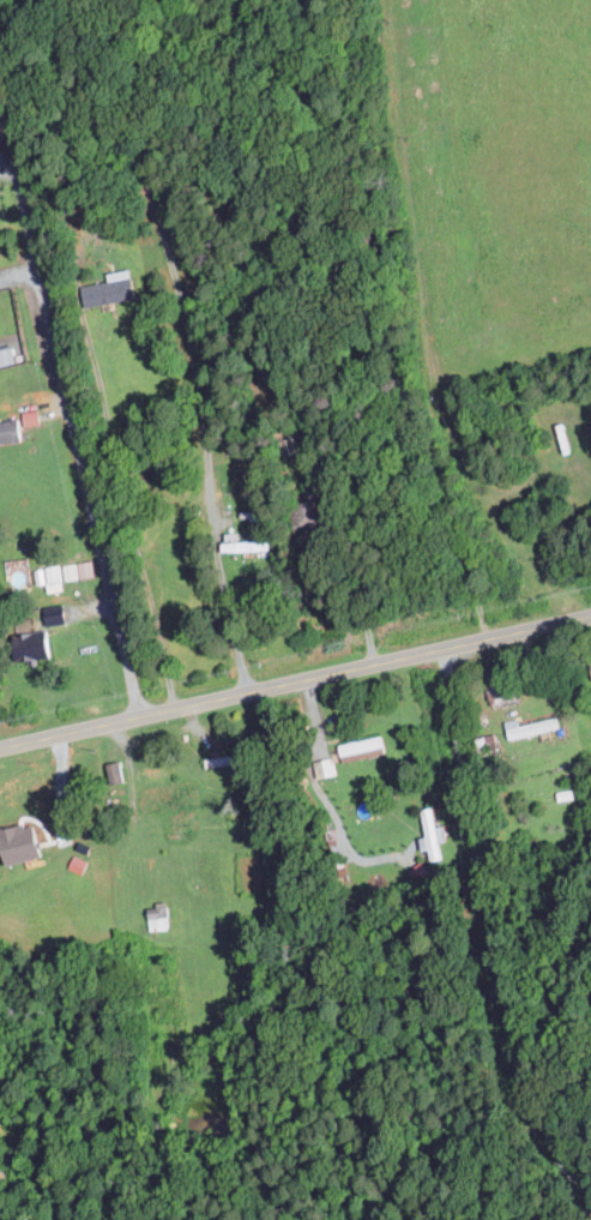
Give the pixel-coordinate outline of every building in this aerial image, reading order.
[(108,273),(109,280),(82,286),(86,307),(137,297),(131,268),(108,273)] [(19,364),(15,346),(0,349),(0,368),(19,364)] [(25,424),(40,423),(39,410),(24,411),(25,424)] [(22,441),(20,419),(0,421),(0,443),(22,441)] [(238,531),(224,532),(225,550),(270,549),(270,539),(238,540),(238,531)] [(66,579),(80,578),(78,562),(64,564),(66,579)] [(50,591),(65,588),(61,564),(35,568),(38,584),(48,582),(50,591)] [(45,605),(48,625),(67,622),(64,602),(45,605)] [(52,656),(50,630),(20,632),(23,659),(52,656)] [(520,717),(507,719),(510,737),(560,728),(558,717),(521,723),(520,717)] [(387,754),(384,735),(341,742),(344,760),(387,754)] [(112,784),(125,780),(120,759),(107,763),(112,784)] [(447,840),(445,824),(435,825),(432,808),(423,809),(427,835),(420,836),(422,849),(430,848),(432,860),(442,858),(440,841),(447,840)] [(183,902),(159,903),(159,906),(150,906),(151,930),(171,928),(171,919),(184,919),(183,902)]
